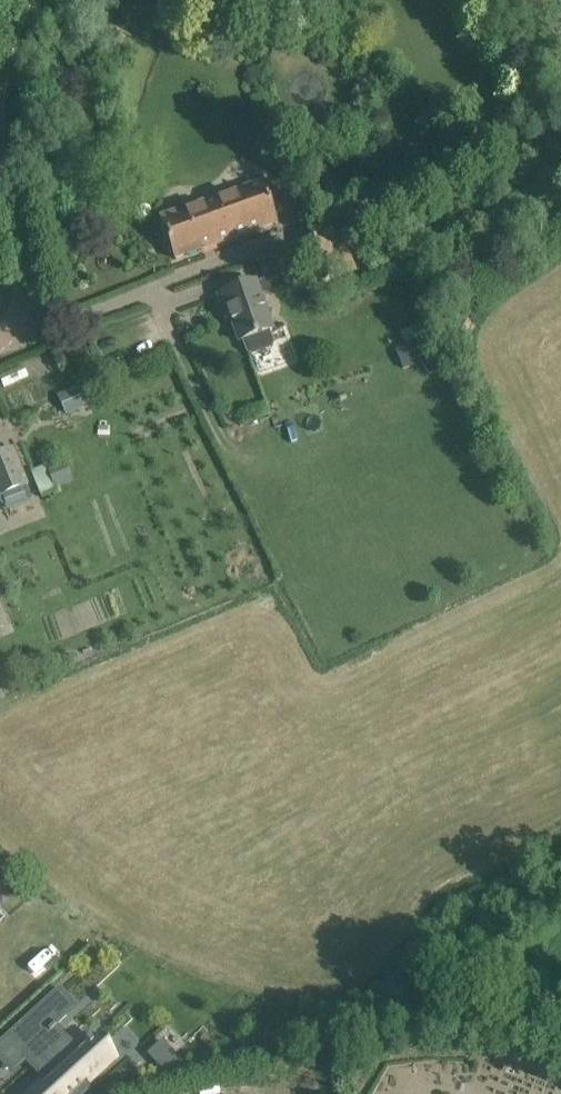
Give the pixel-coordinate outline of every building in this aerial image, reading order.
[(261,182),(161,217),(176,259),(276,223),(261,182)] [(341,230),(297,246),(312,289),(357,273),(341,230)] [(282,250),(254,260),(262,281),(290,271),(282,250)] [(240,288),(219,295),(226,314),(230,316),(239,342),(244,341),(248,352),(252,354),(270,348),(272,344),(268,332),(273,330),(256,282),(240,288)] [(75,387),(58,394),(63,404),(68,414),(84,407),(80,397),(75,387)] [(2,508),(32,496),(28,485),(21,470),(13,449),(0,455),(0,504),(2,508)] [(46,464),(31,470),(40,496),(55,490),(54,486),(73,480),(66,459),(47,466),(46,464)] [(6,1038),(27,1061),(27,1062),(45,1081),(40,1085),(30,1093),(84,1093),(89,1089),(85,1084),(92,1078),(114,1058),(94,1036),(86,1043),(80,1049),(65,1062),(43,1039),(42,1037),(45,1035),(48,1032),(49,1033),(58,1025),(57,1024),(67,1015),(66,1015),(75,1007),(60,990),(61,990),(59,989),(6,1038)] [(177,1057),(162,1071),(173,1083),(195,1076),(177,1057)]
